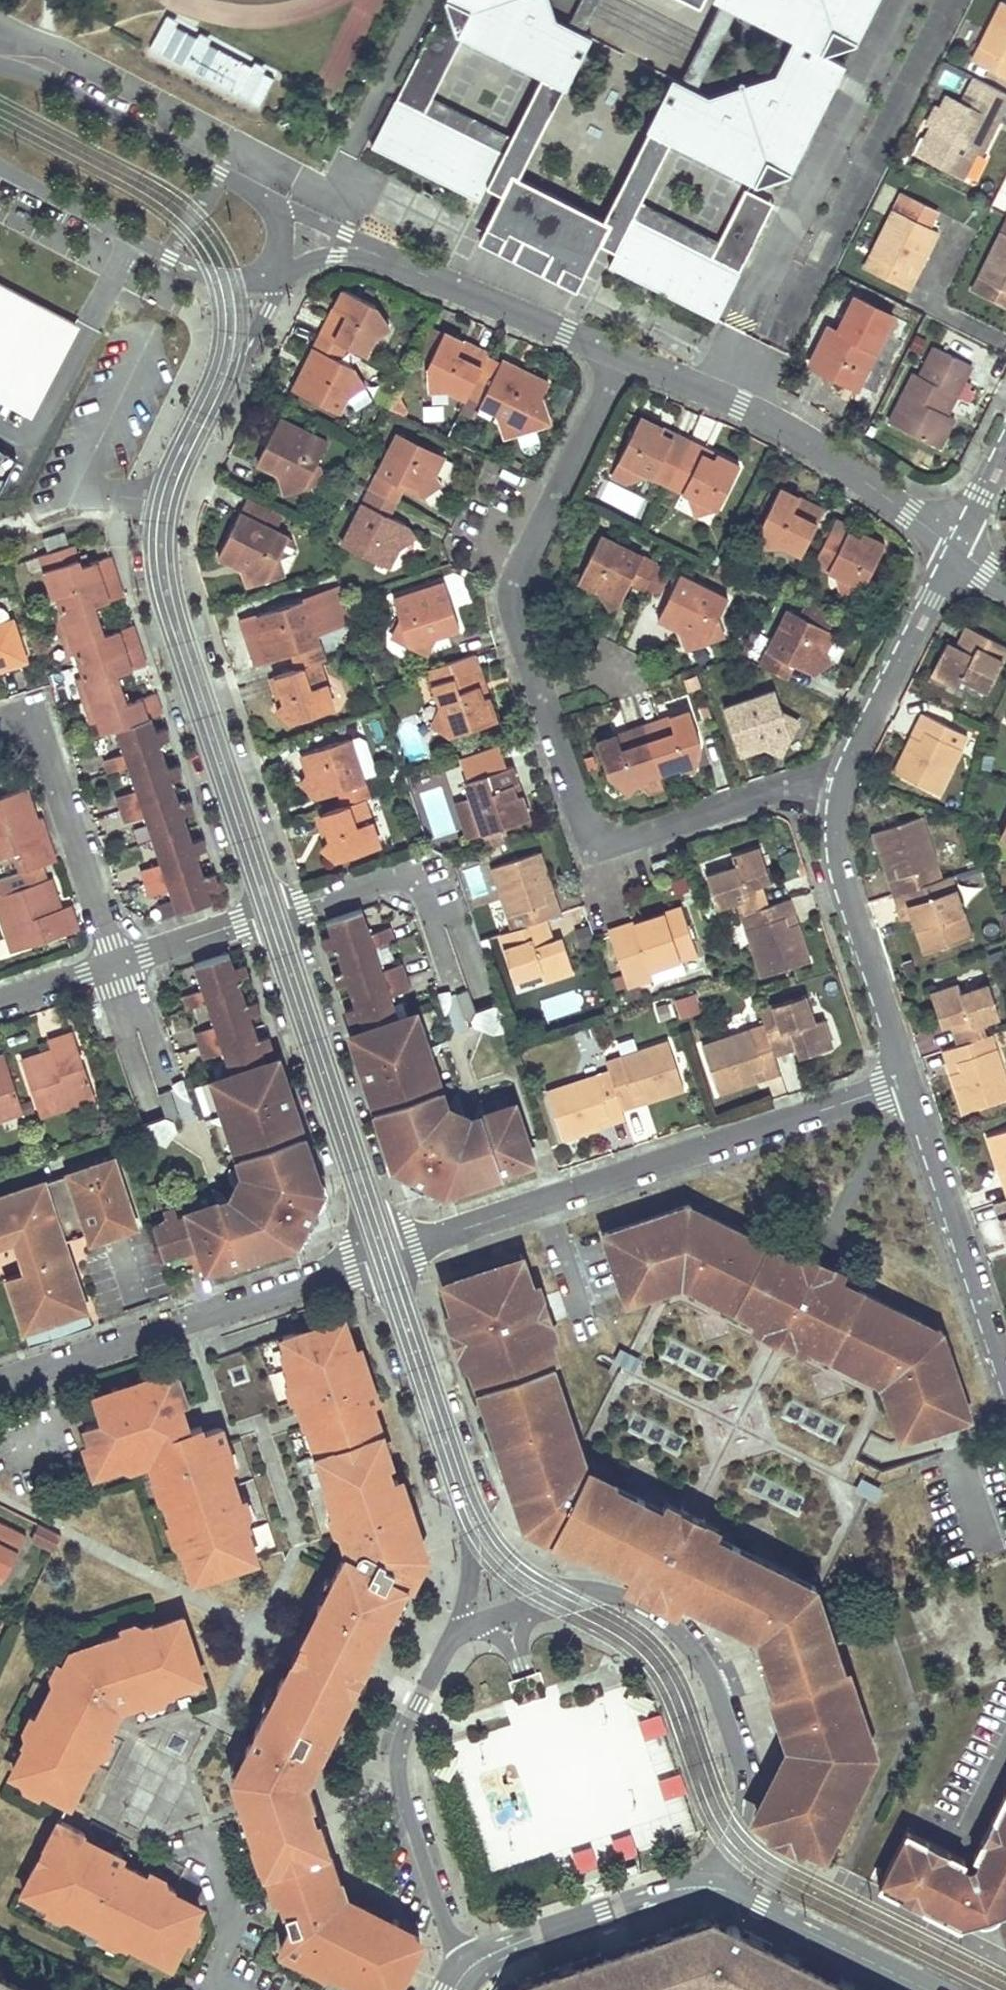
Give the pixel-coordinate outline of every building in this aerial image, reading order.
[(446,2),(457,35),(437,25),(407,85),(434,99),(464,39),(542,78),(566,28),(556,21),(549,0),(447,0),(446,2)] [(601,0),(580,0),(566,28),(582,36),(601,0)] [(723,3),(738,11),(744,0),(717,0),(723,3)] [(738,11),(795,39),(823,53),(855,43),(877,0),(744,0),(738,11)] [(723,3),(682,83),(698,91),(738,11),(723,3)] [(1002,3),(974,60),(1005,77),(1005,5),(1002,3)] [(168,20),(151,49),(256,107),(271,81),(260,75),(263,70),(251,64),(249,68),(209,46),(212,41),(200,35),(197,40),(177,28),(178,26),(168,20)] [(566,90),(591,41),(582,36),(566,28),(542,78),(563,89),(566,90)] [(784,62),(833,87),(845,65),(823,53),(795,39),(784,62)] [(833,87),(784,62),(777,75),(708,95),(698,91),(672,143),(757,184),(790,174),(833,87)] [(956,95),(965,77),(947,68),(937,85),(956,95)] [(518,179),(563,89),(542,78),(512,137),(503,154),(487,186),(504,195),(514,177),(518,179)] [(674,78),(647,131),(650,132),(672,143),(698,91),(682,83),(674,78)] [(977,150),(979,146),(976,145),(979,138),(982,140),(984,141),(985,141),(987,140),(988,139),(989,138),(1005,106),(1005,105),(1005,94),(974,78),(963,99),(973,104),(971,109),(961,104),(947,97),(941,111),(936,108),(928,124),(933,126),(926,140),(940,147),(932,162),(963,178),(977,150)] [(503,154),(512,137),(434,99),(407,85),(399,102),(503,154)] [(973,104),(963,99),(961,104),(971,109),(973,104)] [(503,154),(399,102),(375,148),(480,201),(487,186),(503,154)] [(600,244),(617,253),(633,220),(641,205),(672,143),(650,132),(605,222),(610,225),(600,244)] [(977,150),(982,153),(989,138),(988,139),(987,140),(985,141),(984,141),(982,140),(979,138),(976,145),(979,146),(977,150)] [(940,147),(926,140),(918,155),(932,162),(940,147)] [(518,179),(514,177),(504,195),(489,225),(510,236),(512,231),(567,258),(564,263),(585,273),(586,274),(600,244),(610,225),(605,222),(518,179)] [(747,258),(774,204),(746,190),(719,244),(747,258)] [(902,193),(870,257),(888,266),(881,280),(908,293),(917,276),(910,273),(913,266),(920,270),(938,233),(930,229),(939,212),(902,193)] [(740,273),(747,258),(719,244),(641,205),(633,220),(740,273)] [(740,273),(633,220),(617,253),(611,265),(717,318),(740,273)] [(979,278),(997,287),(991,301),(1005,308),(1005,226),(979,278)] [(512,231),(510,236),(564,263),(567,258),(512,231)] [(888,266),(870,257),(864,271),(881,280),(888,266)] [(920,270),(913,266),(910,273),(917,276),(920,270)] [(997,287),(979,278),(973,292),(991,301),(997,287)] [(35,421),(82,327),(0,284),(0,404),(22,415),(35,421)] [(372,304),(341,289),(332,307),(336,309),(331,320),(327,318),(319,332),(344,345),(364,354),(373,337),(387,327),(372,304)] [(858,389),(892,318),(856,300),(839,333),(830,329),(811,367),(825,373),(858,389)] [(331,320),(336,309),(332,307),(327,318),(331,320)] [(443,331),(431,325),(415,356),(428,363),(443,331)] [(448,388),(466,396),(467,394),(486,356),(487,353),(471,345),(469,350),(461,345),(463,340),(443,331),(428,363),(429,389),(448,388)] [(292,389),(336,411),(344,396),(361,386),(350,365),(337,359),(344,345),(319,332),(305,362),(309,365),(306,371),(302,368),(292,389)] [(471,345),(463,340),(461,345),(469,350),(471,345)] [(971,366),(935,347),(928,361),(965,380),(971,366)] [(515,366),(501,359),(499,362),(486,356),(467,394),(480,400),(479,403),(512,419),(516,432),(520,442),(521,446),(525,450),(530,452),(535,450),(538,446),(538,440),(534,426),(548,421),(540,397),(547,383),(523,370),(520,376),(513,372),(515,366)] [(968,381),(965,380),(928,361),(920,376),(942,387),(933,406),(948,415),(958,396),(965,400),(970,390),(965,387),(968,381)] [(523,370),(515,366),(513,372),(520,376),(523,370)] [(920,376),(915,374),(891,422),(940,447),(955,419),(948,415),(933,406),(942,387),(920,376)] [(664,425),(641,414),(619,459),(651,475),(668,484),(690,438),(675,431),(673,436),(662,430),(664,425)] [(263,445),(256,461),(277,472),(305,485),(323,480),(316,460),(326,441),(277,417),(263,445)] [(675,431),(664,425),(662,430),(673,436),(675,431)] [(398,433),(370,489),(398,503),(406,488),(409,481),(415,484),(411,491),(424,496),(440,484),(434,475),(444,455),(398,433)] [(706,446),(690,438),(668,484),(687,493),(719,508),(741,463),(717,452),(715,456),(704,451),(706,446)] [(717,452),(706,446),(704,451),(715,456),(717,452)] [(0,501),(21,463),(0,450),(0,501)] [(651,475),(619,459),(626,484),(651,475)] [(305,485),(277,472),(286,493),(305,485)] [(415,484),(409,481),(406,488),(411,491),(415,484)] [(605,496),(624,504),(630,489),(611,481),(605,496)] [(782,544),(802,552),(824,508),(808,501),(806,504),(796,500),(798,496),(778,487),(763,516),(765,545),(782,544)] [(342,544),(387,566),(398,546),(412,539),(408,525),(397,519),(394,525),(388,522),(391,516),(398,503),(370,489),(342,544)] [(719,508),(687,493),(694,518),(719,508)] [(239,566),(242,567),(265,580),(285,574),(278,554),(288,535),(262,523),(269,508),(245,496),(238,511),(217,555),(233,563),(235,558),(241,561),(239,566)] [(808,501),(798,496),(796,500),(806,504),(808,501)] [(397,519),(391,516),(388,522),(394,525),(397,519)] [(855,525),(839,517),(817,561),(834,570),(843,591),(864,585),(886,541),(865,531),(862,536),(852,531),(855,525)] [(865,531),(855,525),(852,531),(862,536),(865,531)] [(45,536),(50,548),(69,542),(65,529),(45,536)] [(285,574),(294,553),(288,535),(278,554),(285,574)] [(600,535),(577,581),(598,590),(609,606),(620,599),(629,580),(644,587),(657,563),(600,535)] [(59,594),(116,576),(110,555),(82,565),(75,543),(46,553),(51,566),(44,568),(54,596),(59,594)] [(46,553),(40,555),(44,568),(51,566),(46,553)] [(235,558),(233,563),(239,566),(241,561),(235,558)] [(265,580),(242,567),(247,585),(265,580)] [(730,598),(681,573),(658,617),(674,626),(677,621),(683,625),(681,630),(687,649),(725,636),(719,618),(730,598)] [(116,576),(59,594),(62,605),(55,608),(63,631),(99,619),(95,606),(99,604),(96,597),(103,595),(105,602),(123,596),(116,576)] [(400,617),(390,636),(408,645),(435,636),(436,635),(435,630),(444,627),(445,632),(461,627),(445,578),(393,595),(400,617)] [(269,658),(290,652),(295,668),(319,660),(325,658),(319,637),(349,627),(337,592),(307,602),(305,595),(253,612),(260,635),(253,642),(269,658)] [(96,597),(99,604),(105,602),(103,595),(96,597)] [(838,652),(844,640),(842,634),(835,630),(841,617),(841,616),(806,599),(799,613),(788,607),(759,664),(786,678),(793,664),(811,673),(831,661),(824,652),(825,651),(832,654),(838,652)] [(25,659),(18,638),(15,639),(5,611),(3,608),(0,606),(0,667),(25,659)] [(99,619),(63,631),(70,653),(78,650),(82,663),(139,644),(132,624),(114,630),(116,637),(110,639),(107,632),(104,633),(99,619)] [(677,621),(674,626),(681,630),(683,625),(677,621)] [(932,672),(958,686),(963,677),(987,690),(1005,653),(1005,645),(967,625),(960,639),(965,642),(962,649),(956,645),(947,641),(932,672)] [(444,627),(435,630),(436,635),(445,632),(444,627)] [(116,637),(114,630),(107,632),(110,639),(116,637)] [(426,654),(435,636),(408,645),(426,654)] [(960,639),(956,645),(962,649),(965,642),(960,639)] [(85,700),(122,687),(118,674),(122,672),(119,666),(125,664),(128,670),(146,665),(139,644),(82,663),(86,675),(78,677),(85,700)] [(439,707),(448,735),(494,720),(486,695),(482,697),(478,684),(482,683),(473,654),(427,669),(439,707)] [(292,722),(334,707),(319,660),(295,668),(269,677),(274,695),(278,693),(281,702),(278,708),(275,712),(292,722)] [(122,672),(128,670),(125,664),(119,666),(122,672)] [(778,681),(726,698),(741,746),(758,740),(756,735),(762,733),(764,739),(793,729),(801,713),(785,705),(778,681)] [(486,695),(482,683),(478,684),(482,697),(486,695)] [(122,687),(85,700),(93,723),(101,721),(104,731),(118,726),(153,715),(161,712),(155,693),(137,699),(139,705),(132,707),(130,701),(127,702),(122,687)] [(139,705),(137,699),(130,701),(132,707),(139,705)] [(431,723),(448,735),(439,707),(431,723)] [(662,718),(642,725),(656,766),(677,759),(694,764),(704,738),(693,707),(671,715),(673,720),(663,723),(662,718)] [(892,770),(937,792),(960,747),(941,738),(949,725),(923,712),(916,726),(923,730),(919,738),(911,735),(892,770)] [(158,731),(153,715),(118,726),(126,750),(106,757),(112,774),(131,768),(138,789),(119,795),(128,824),(148,817),(162,861),(143,868),(152,897),(172,890),(178,910),(212,898),(209,888),(218,884),(214,872),(204,875),(197,851),(206,848),(202,836),(193,839),(185,815),(194,812),(190,799),(181,802),(174,780),(183,777),(179,765),(170,767),(162,744),(171,741),(166,728),(158,731)] [(671,715),(662,718),(663,723),(673,720),(671,715)] [(616,733),(595,740),(605,771),(630,786),(637,776),(640,771),(656,766),(642,725),(626,730),(628,735),(618,738),(616,733)] [(941,738),(960,747),(967,734),(949,725),(941,738)] [(916,726),(911,735),(919,738),(923,730),(916,726)] [(784,748),(793,729),(764,739),(784,748)] [(302,780),(320,796),(341,789),(346,803),(363,798),(370,795),(351,737),(302,753),(309,773),(302,780)] [(464,782),(470,799),(482,834),(528,819),(521,795),(515,796),(512,785),(517,784),(512,766),(464,782)] [(648,784),(661,780),(656,766),(640,771),(637,776),(648,784)] [(521,795),(517,784),(512,785),(515,796),(521,795)] [(28,870),(41,865),(56,860),(41,817),(36,819),(28,822),(25,814),(33,811),(26,789),(0,798),(0,857),(16,852),(22,850),(28,870)] [(336,858),(379,844),(363,798),(346,803),(316,813),(323,831),(327,829),(329,836),(326,842),(322,850),(336,858)] [(482,834),(470,799),(457,803),(468,838),(482,834)] [(36,819),(33,811),(25,814),(28,822),(36,819)] [(922,815),(874,831),(886,870),(896,866),(899,875),(889,878),(895,893),(905,890),(922,883),(917,870),(938,864),(922,815)] [(707,875),(717,906),(736,899),(741,913),(768,904),(762,889),(755,891),(752,884),(760,881),(769,877),(759,847),(731,856),(734,866),(707,875)] [(22,850),(16,852),(23,871),(28,870),(22,850)] [(526,909),(531,923),(544,918),(559,913),(553,898),(544,901),(541,892),(551,889),(538,851),(491,867),(508,915),(526,909)] [(979,865),(977,858),(967,861),(969,868),(979,865)] [(942,878),(938,864),(917,870),(922,883),(933,880),(942,878)] [(8,937),(17,934),(22,949),(78,931),(70,906),(62,908),(51,912),(47,902),(58,899),(51,877),(46,879),(41,865),(28,870),(23,871),(0,879),(0,914),(8,937)] [(896,866),(886,870),(889,878),(899,875),(896,866)] [(956,889),(951,875),(942,878),(933,880),(938,895),(956,889)] [(918,903),(921,912),(913,915),(926,952),(972,937),(956,889),(938,895),(933,880),(922,883),(905,890),(910,905),(918,903)] [(762,889),(760,881),(752,884),(755,891),(762,889)] [(553,898),(551,889),(541,892),(544,901),(553,898)] [(741,913),(761,976),(808,960),(796,922),(787,925),(784,916),(792,913),(788,898),(768,904),(741,913)] [(51,912),(62,908),(58,899),(47,902),(51,912)] [(918,903),(910,905),(913,915),(921,912),(918,903)] [(394,994),(412,988),(403,961),(384,967),(377,944),(396,937),(392,924),(372,930),(364,906),(327,919),(332,933),(322,936),(326,949),(337,946),(345,970),(334,974),(338,987),(350,983),(357,1005),(346,1009),(350,1023),(362,1018),(365,1029),(354,1034),(396,1164),(405,1167),(408,1162),(412,1160),(416,1162),(412,1170),(414,1175),(423,1179),(427,1177),(431,1169),(436,1172),(437,1177),(435,1181),(444,1185),(529,1156),(510,1101),(495,1106),(470,1114),(439,1095),(436,1085),(442,1083),(418,1012),(401,1018),(394,994)] [(618,927),(625,946),(614,950),(625,985),(652,977),(654,983),(686,972),(681,958),(696,953),(680,906),(642,919),(645,927),(636,930),(634,922),(631,922),(618,927)] [(526,909),(508,915),(512,929),(531,923),(526,909)] [(796,922),(792,913),(784,916),(787,925),(796,922)] [(543,979),(572,970),(562,938),(552,941),(545,944),(543,936),(549,933),(544,918),(531,923),(512,929),(498,934),(514,979),(540,970),(543,979)] [(642,919),(634,922),(636,930),(645,927),(642,919)] [(614,950),(625,946),(618,927),(607,930),(614,950)] [(549,933),(543,936),(545,944),(552,941),(549,933)] [(17,934),(8,937),(13,953),(22,949),(17,934)] [(230,951),(196,963),(203,986),(184,992),(189,1007),(209,1001),(216,1025),(197,1031),(205,1056),(225,1049),(232,1073),(216,1079),(241,1153),(247,1151),(250,1161),(230,1197),(174,1215),(170,1204),(158,1208),(161,1219),(151,1223),(157,1239),(162,1257),(188,1248),(194,1267),(294,1235),(299,1226),(292,1222),(296,1216),(302,1220),(308,1218),(312,1210),(311,1204),(304,1200),(308,1194),(315,1198),(319,1189),(276,1059),(267,1062),(263,1049),(271,1046),(267,1034),(258,1036),(251,1013),(260,1010),(256,998),(247,1001),(239,977),(248,974),(244,962),(235,965),(230,951)] [(959,985),(931,993),(942,1026),(952,1023),(958,1021),(960,1028),(954,1030),(959,1044),(972,1040),(984,1036),(980,1023),(1001,1016),(990,985),(962,993),(959,985)] [(469,988),(458,991),(463,1009),(465,1015),(473,1019),(476,1014),(477,1010),(470,987),(469,988)] [(804,994),(759,1009),(764,1024),(770,1044),(773,1055),(789,1049),(787,1041),(794,1039),(796,1046),(799,1057),(832,1046),(823,1018),(813,1021),(804,994)] [(703,1014),(696,995),(676,1002),(682,1021),(703,1014)] [(668,1004),(656,1007),(661,1022),(673,1018),(668,1004)] [(1004,1029),(1001,1016),(980,1023),(984,1036),(991,1033),(1004,1029)] [(952,1023),(954,1030),(960,1028),(958,1021),(952,1023)] [(764,1024),(749,1029),(755,1048),(770,1044),(764,1024)] [(700,1046),(716,1093),(755,1080),(752,1071),(761,1068),(763,1076),(780,1071),(773,1055),(770,1044),(755,1048),(749,1029),(700,1046)] [(20,1059),(38,1116),(80,1103),(77,1092),(91,1088),(73,1032),(48,1040),(50,1049),(54,1059),(45,1062),(42,1052),(20,1059)] [(996,1049),(991,1033),(984,1036),(972,1040),(976,1055),(996,1049)] [(794,1039),(787,1041),(789,1049),(796,1046),(794,1039)] [(965,1112),(1005,1099),(1005,1078),(996,1049),(976,1055),(972,1040),(959,1044),(944,1049),(949,1064),(958,1062),(961,1071),(953,1074),(965,1112)] [(644,1101),(683,1088),(667,1041),(605,1061),(608,1071),(615,1090),(621,1109),(635,1104),(633,1095),(641,1092),(644,1101)] [(50,1049),(42,1052),(45,1062),(54,1059),(50,1049)] [(18,1102),(2,1054),(0,1055),(0,1108),(18,1102)] [(958,1062),(949,1064),(953,1074),(961,1071),(958,1062)] [(752,1071),(755,1080),(763,1076),(761,1068),(752,1071)] [(608,1071),(594,1075),(600,1095),(615,1090),(608,1071)] [(546,1091),(562,1138),(600,1125),(598,1117),(606,1114),(609,1122),(624,1118),(621,1109),(615,1090),(600,1095),(594,1075),(546,1091)] [(171,1084),(159,1088),(166,1112),(174,1115),(178,1107),(171,1084)] [(77,1092),(80,1103),(94,1098),(91,1088),(77,1092)] [(633,1095),(635,1104),(644,1101),(641,1092),(633,1095)] [(0,1118),(22,1111),(18,1102),(0,1108),(0,1118)] [(148,1130),(165,1145),(180,1129),(163,1114),(148,1130)] [(606,1114),(598,1117),(600,1125),(609,1122),(606,1114)] [(625,1122),(609,1128),(617,1148),(633,1142),(625,1122)] [(989,1136),(1002,1174),(1005,1173),(1005,1131),(989,1136)] [(0,1194),(0,1232),(17,1227),(27,1257),(18,1260),(21,1270),(4,1276),(21,1329),(51,1320),(47,1310),(56,1307),(60,1317),(86,1308),(68,1254),(61,1256),(59,1247),(64,1237),(88,1229),(103,1237),(137,1225),(115,1157),(83,1167),(85,1173),(73,1177),(71,1171),(0,1194)] [(403,1174),(412,1170),(416,1162),(412,1160),(408,1162),(405,1167),(396,1164),(394,1169),(403,1174)] [(83,1167),(71,1171),(73,1177),(85,1173),(83,1167)] [(444,1185),(435,1181),(437,1177),(436,1172),(431,1169),(427,1177),(431,1187),(442,1192),(444,1185)] [(320,1202),(325,1192),(319,1189),(315,1198),(308,1194),(304,1200),(311,1204),(320,1202)] [(995,1202),(1003,1227),(1005,1237),(1005,1198),(995,1202)] [(691,1202),(670,1209),(675,1216),(691,1211),(707,1219),(709,1212),(691,1202)] [(659,1291),(676,1285),(665,1250),(689,1242),(710,1252),(694,1285),(709,1293),(713,1286),(762,1310),(758,1317),(769,1333),(809,1252),(794,1245),(790,1252),(787,1260),(754,1243),(751,1233),(709,1212),(707,1219),(691,1211),(675,1216),(670,1209),(626,1224),(622,1235),(609,1238),(628,1295),(657,1285),(659,1291)] [(299,1226),(294,1235),(301,1239),(305,1231),(302,1220),(296,1216),(292,1222),(299,1226)] [(622,1235),(626,1224),(606,1230),(609,1238),(622,1235)] [(790,1252),(751,1233),(754,1243),(787,1260),(790,1252)] [(61,1256),(68,1254),(64,1237),(59,1247),(61,1256)] [(820,1258),(809,1252),(769,1333),(779,1338),(791,1344),(831,1264),(820,1258)] [(848,1272),(831,1264),(791,1344),(812,1344),(815,1337),(864,1362),(860,1369),(874,1376),(891,1343),(913,1354),(922,1379),(888,1392),(888,1396),(893,1408),(899,1406),(909,1435),(968,1415),(949,1349),(942,1351),(936,1335),(921,1327),(923,1320),(882,1299),(872,1303),(841,1286),(844,1280),(848,1272)] [(517,1265),(508,1268),(515,1290),(524,1287),(517,1265)] [(508,1268),(451,1287),(459,1310),(452,1312),(445,1314),(465,1371),(472,1369),(480,1366),(496,1417),(489,1419),(502,1460),(568,1447),(574,1446),(573,1442),(558,1396),(552,1399),(535,1348),(542,1346),(549,1344),(538,1311),(530,1285),(524,1287),(515,1290),(508,1268)] [(882,1299),(844,1280),(841,1286),(872,1303),(882,1299)] [(459,1310),(451,1287),(445,1289),(452,1312),(459,1310)] [(47,1310),(51,1320),(60,1317),(56,1307),(47,1310)] [(942,1328),(923,1320),(921,1327),(936,1335),(942,1351),(949,1349),(942,1328)] [(322,1643),(362,1664),(399,1592),(428,1536),(407,1482),(399,1484),(394,1470),(400,1468),(380,1409),(387,1406),(388,1403),(388,1399),(386,1396),(385,1394),(378,1394),(363,1350),(360,1351),(350,1324),(293,1342),(303,1370),(297,1373),(311,1414),(327,1409),(331,1421),(321,1424),(343,1486),(335,1488),(355,1546),(381,1537),(387,1557),(376,1552),(373,1553),(371,1555),(369,1556),(366,1561),(367,1565),(374,1569),(372,1574),(353,1565),(328,1612),(331,1614),(323,1628),(328,1631),(322,1643)] [(542,1346),(535,1348),(552,1399),(558,1396),(542,1346)] [(480,1366),(472,1369),(489,1419),(496,1417),(480,1366)] [(183,1549),(193,1578),(252,1558),(242,1529),(247,1527),(220,1440),(222,1438),(223,1437),(225,1436),(225,1433),(224,1430),(222,1427),(220,1426),(201,1431),(199,1426),(183,1430),(176,1407),(182,1404),(171,1372),(97,1397),(103,1418),(82,1424),(86,1440),(82,1441),(93,1474),(149,1456),(180,1550),(183,1549)] [(311,1414),(315,1426),(321,1424),(331,1421),(327,1409),(311,1414)] [(568,1447),(502,1460),(511,1486),(528,1495),(542,1490),(546,1502),(539,1516),(559,1527),(646,1570),(651,1559),(662,1538),(669,1524),(606,1493),(610,1487),(583,1472),(574,1469),(568,1447)] [(528,1495),(511,1486),(523,1525),(532,1529),(539,1516),(546,1502),(542,1490),(528,1495)] [(716,1531),(701,1523),(701,1521),(687,1514),(677,1509),(676,1511),(660,1503),(657,1510),(610,1487),(606,1493),(669,1524),(662,1538),(673,1543),(687,1550),(693,1537),(741,1561),(751,1557),(712,1538),(716,1531)] [(539,1516),(532,1529),(576,1552),(594,1561),(609,1568),(620,1574),(625,1576),(621,1584),(636,1591),(646,1570),(559,1527),(539,1516)] [(1,1583),(25,1534),(0,1522),(0,1583),(1,1583)] [(52,1549),(60,1534),(37,1523),(29,1538),(52,1549)] [(399,1592),(362,1664),(375,1671),(434,1557),(428,1536),(399,1592)] [(381,1537),(355,1546),(359,1554),(353,1565),(372,1574),(374,1569),(367,1565),(366,1561),(369,1556),(371,1555),(373,1553),(376,1552),(387,1557),(381,1537)] [(673,1543),(662,1538),(651,1559),(662,1564),(675,1571),(670,1582),(749,1621),(758,1604),(782,1616),(790,1638),(756,1649),(763,1671),(769,1689),(776,1712),(780,1725),(785,1739),(820,1728),(831,1761),(819,1785),(781,1765),(775,1778),(761,1805),(825,1838),(858,1774),(852,1771),(859,1755),(854,1739),(860,1737),(845,1691),(836,1687),(827,1660),(833,1652),(818,1607),(810,1609),(804,1592),(789,1585),(792,1578),(751,1557),(741,1561),(693,1537),(687,1550),(673,1543)] [(646,1570),(636,1591),(634,1594),(645,1599),(658,1605),(659,1603),(670,1582),(675,1571),(662,1564),(651,1559),(646,1570)] [(792,1578),(789,1585),(804,1592),(810,1609),(818,1607),(814,1595),(792,1578)] [(670,1582),(659,1603),(675,1611),(679,1603),(692,1610),(707,1617),(729,1629),(738,1634),(741,1636),(749,1621),(670,1582)] [(749,1621),(741,1636),(756,1649),(790,1638),(782,1616),(758,1604),(749,1621)] [(88,1760),(93,1762),(113,1722),(101,1715),(108,1701),(97,1696),(110,1691),(111,1692),(112,1693),(114,1695),(115,1695),(116,1695),(117,1696),(119,1695),(121,1695),(122,1694),(123,1693),(124,1692),(129,1705),(174,1690),(172,1685),(202,1675),(182,1617),(153,1626),(151,1622),(70,1649),(22,1745),(27,1747),(13,1775),(68,1802),(83,1772),(78,1770),(84,1758),(88,1760)] [(328,1631),(323,1628),(317,1641),(322,1643),(328,1631)] [(302,1665),(310,1669),(348,1690),(363,1697),(366,1699),(379,1673),(375,1671),(362,1664),(322,1643),(317,1641),(315,1639),(302,1665)] [(845,1691),(833,1652),(827,1660),(836,1687),(845,1691)] [(384,1989),(390,1989),(412,1948),(337,1909),(327,1870),(301,1782),(328,1729),(348,1690),(310,1669),(303,1682),(294,1677),(267,1732),(270,1734),(268,1735),(267,1735),(265,1737),(263,1739),(262,1741),(262,1743),(262,1744),(262,1746),(263,1747),(270,1750),(266,1757),(252,1749),(238,1777),(259,1842),(263,1839),(285,1899),(290,1897),(299,1932),(292,1950),(291,1952),(291,1955),(291,1956),(291,1957),(292,1958),(292,1959),(294,1960),(297,1961),(299,1961),(301,1961),(302,1959),(304,1957),(347,1979),(360,1986),(368,1989),(370,1989),(373,1985),(384,1989)] [(348,1690),(328,1729),(301,1782),(327,1870),(337,1909),(412,1948),(390,1989),(407,1989),(432,1941),(355,1899),(318,1782),(363,1697),(348,1690)] [(108,1701),(101,1715),(113,1722),(120,1708),(129,1705),(124,1692),(123,1693),(122,1694),(121,1695),(119,1695),(117,1696),(116,1695),(115,1695),(114,1695),(112,1693),(111,1692),(110,1691),(97,1696),(108,1701)] [(820,1728),(785,1739),(781,1765),(819,1785),(823,1777),(831,1761),(820,1728)] [(860,1737),(854,1739),(859,1755),(852,1771),(858,1774),(867,1756),(860,1737)] [(84,1758),(78,1770),(83,1772),(88,1760),(84,1758)] [(880,1879),(903,1890),(900,1896),(916,1905),(920,1899),(942,1910),(964,1922),(983,1917),(982,1911),(992,1908),(994,1915),(1005,1911),(1005,1792),(976,1853),(981,1855),(976,1864),(968,1866),(959,1862),(962,1856),(906,1829),(880,1879)] [(801,1843),(818,1852),(825,1838),(761,1805),(754,1819),(770,1828),(801,1843)] [(143,1948),(172,1963),(200,1908),(172,1894),(175,1889),(134,1868),(128,1880),(116,1874),(122,1862),(123,1860),(123,1857),(123,1856),(121,1853),(119,1851),(116,1850),(111,1850),(108,1851),(107,1853),(106,1854),(81,1841),(85,1833),(58,1819),(43,1849),(48,1852),(42,1864),(37,1861),(21,1891),(129,1945),(131,1941),(133,1937),(145,1943),(143,1948)] [(770,1828),(766,1835),(796,1850),(801,1843),(770,1828)] [(48,1852),(43,1849),(37,1861),(42,1864),(48,1852)] [(134,1868),(122,1862),(116,1874),(128,1880),(134,1868)] [(903,1890),(880,1879),(877,1885),(900,1896),(903,1890)] [(920,1899),(916,1905),(939,1916),(942,1910),(920,1899)] [(982,1911),(983,1917),(994,1915),(992,1908),(982,1911)] [(942,1910),(939,1916),(955,1924),(964,1922),(942,1910)] [(848,1989),(790,1960),(783,1962),(776,1977),(764,1971),(773,1952),(742,1936),(741,1934),(741,1932),(740,1930),(739,1929),(736,1927),(734,1926),(732,1926),(729,1926),(727,1926),(725,1929),(724,1933),(718,1935),(716,1927),(679,1941),(632,1958),(613,1964),(603,1967),(544,1986),(530,1989),(848,1989)] [(145,1943),(133,1937),(131,1941),(143,1948),(145,1943)] [(630,1951),(601,1961),(603,1967),(613,1964),(632,1958),(630,1951)] [(603,1967),(601,1961),(598,1953),(514,1980),(517,1989),(530,1989),(544,1986),(603,1967)] [(3,1978),(0,1977),(0,1989),(27,1989),(3,1978)]
